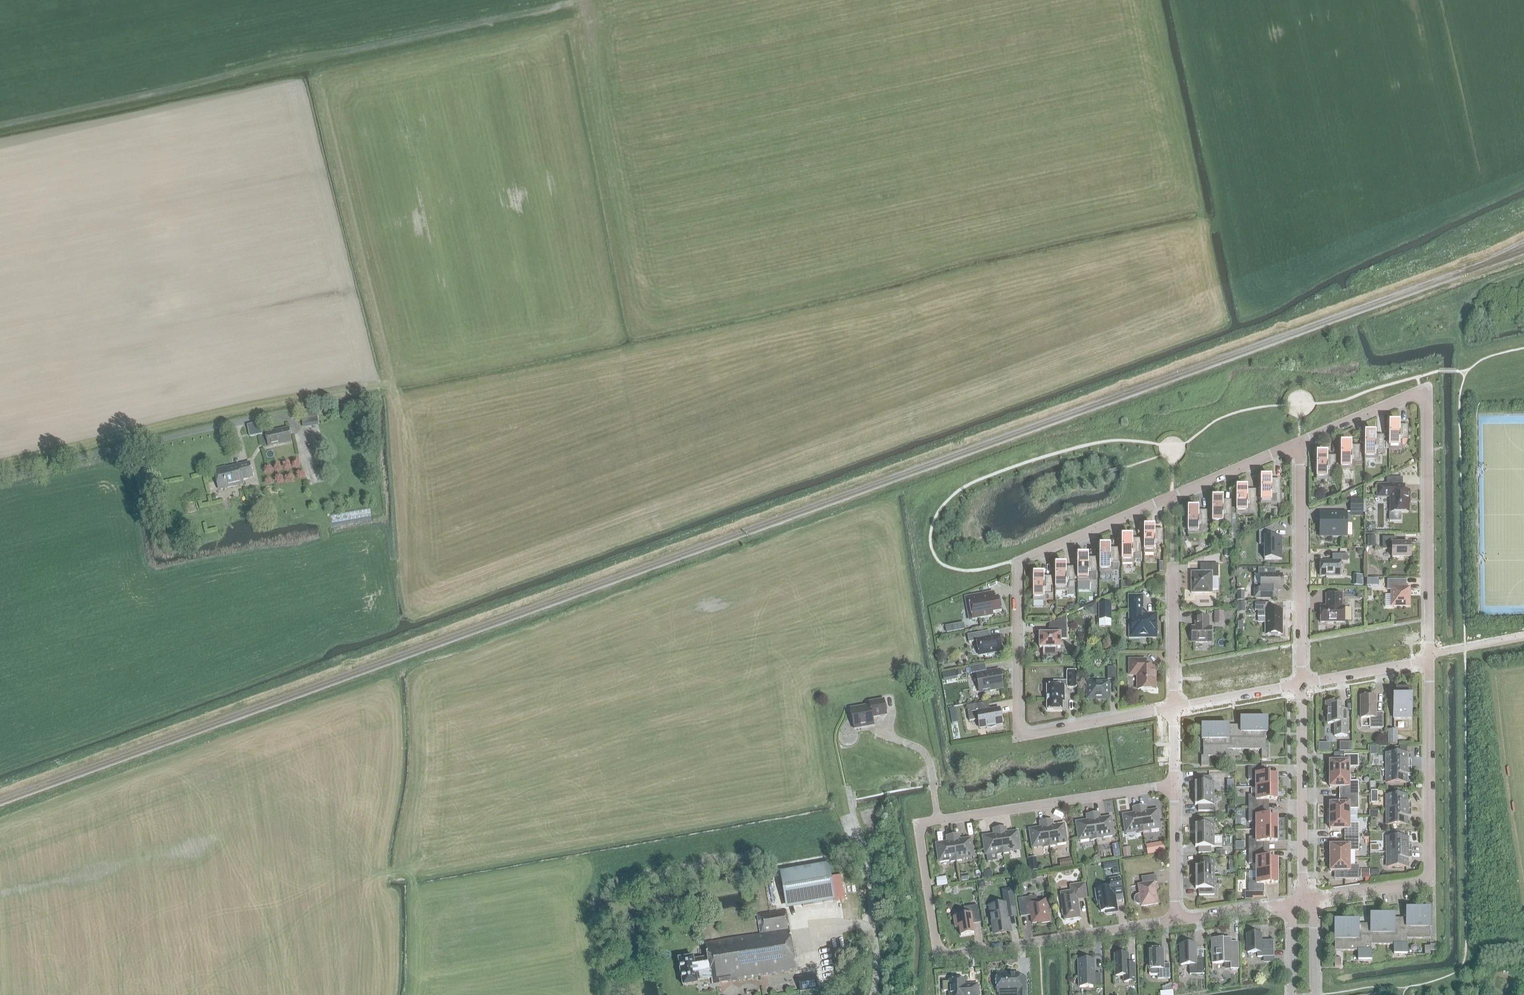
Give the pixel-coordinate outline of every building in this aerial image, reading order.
[(260,423),(247,425),(249,436),(262,434),(260,423)] [(1388,426),(1388,450),(1402,450),(1402,446),(1404,446),(1406,440),(1408,440),(1408,425),(1388,426)] [(291,442),(288,428),(264,432),(267,447),(291,442)] [(1384,450),(1383,436),(1364,436),(1364,460),(1378,460),(1378,450),(1384,450)] [(1359,461),(1359,446),(1340,446),(1340,470),(1353,470),(1353,461),(1359,461)] [(1335,481),(1335,456),(1316,456),(1316,481),(1335,481)] [(252,476),(249,464),(226,469),(225,468),(214,470),(219,491),(243,485),(242,478),(252,476)] [(1280,504),(1280,480),(1260,480),(1260,504),(1280,504)] [(1408,500),(1409,500),(1409,491),(1404,491),(1404,485),(1377,485),(1377,497),(1391,497),(1391,512),(1389,512),(1389,521),(1400,521),(1400,513),(1408,513),(1408,500)] [(1255,515),(1255,490),(1236,490),(1236,515),(1255,515)] [(1350,500),(1350,513),(1363,513),(1363,500),(1350,500)] [(1231,525),(1231,501),(1211,501),(1212,525),(1231,525)] [(1207,535),(1207,511),(1187,511),(1187,535),(1207,535)] [(337,525),(361,520),(360,515),(353,516),(353,512),(344,513),(345,518),(336,520),(337,525)] [(1346,537),(1346,513),(1322,513),(1322,522),(1319,522),(1319,537),(1346,537)] [(1273,538),(1272,526),(1259,532),(1259,545),(1264,545),(1264,560),(1281,560),(1281,538),(1273,538)] [(1163,544),(1163,530),(1143,530),(1143,554),(1157,554),(1157,544),(1163,544)] [(1368,546),(1376,546),(1376,536),(1367,536),(1368,546)] [(1396,545),(1396,538),(1382,538),(1382,550),(1392,550),(1392,558),(1410,558),(1410,552),(1412,551),(1412,547),(1410,546),(1410,544),(1396,545)] [(1141,560),(1141,554),(1141,539),(1121,539),(1121,564),(1135,563),(1135,560),(1141,560)] [(1099,547),(1099,573),(1113,573),(1113,572),(1113,563),(1118,563),(1119,563),(1119,548),(1112,549),(1110,549),(1110,547),(1099,547)] [(1348,562),(1348,554),(1332,555),(1332,562),(1320,562),(1320,576),(1340,576),(1340,562),(1348,562)] [(1096,573),(1096,558),(1077,558),(1077,582),(1090,582),(1090,573),(1096,573)] [(1218,578),(1218,564),(1203,564),(1203,572),(1191,572),(1191,593),(1212,593),(1212,578),(1218,578)] [(1074,567),(1055,568),(1055,592),(1068,592),(1068,596),(1074,596),(1074,567)] [(1275,575),(1275,569),(1258,569),(1258,574),(1260,575),(1260,585),(1255,585),(1255,598),(1274,598),(1274,590),(1282,590),(1282,575),(1275,575)] [(1052,592),(1052,577),(1033,577),(1033,601),(1046,601),(1046,592),(1052,592)] [(1385,595),(1385,607),(1391,607),(1391,606),(1409,606),(1409,589),(1405,589),(1405,580),(1387,580),(1387,589),(1391,589),(1391,595),(1385,595)] [(982,601),(981,594),(965,597),(967,608),(969,607),(972,620),(993,616),(992,613),(1001,611),(999,598),(982,601)] [(1342,606),(1342,594),(1327,595),(1327,607),(1320,607),(1320,623),(1326,623),(1327,624),(1332,624),(1333,623),(1344,623),(1344,606),(1342,606)] [(1141,611),(1141,597),(1128,597),(1128,611),(1130,611),(1130,628),(1129,628),(1129,638),(1139,638),(1139,637),(1155,637),(1155,634),(1157,632),(1155,630),(1155,615),(1146,615),(1146,614),(1142,611),(1141,611)] [(1110,600),(1103,600),(1103,603),(1099,603),(1098,620),(1111,620),(1111,604),(1110,604),(1110,600)] [(1094,615),(1097,615),(1097,602),(1085,608),(1086,610),(1094,615)] [(1271,611),(1271,603),(1255,603),(1255,611),(1257,611),(1257,617),(1265,617),(1265,634),(1282,634),(1282,611),(1271,611)] [(1214,612),(1214,624),(1223,624),(1223,612),(1214,612)] [(1208,627),(1208,617),(1195,617),(1195,627),(1191,628),(1191,642),(1211,642),(1211,627),(1208,627)] [(1066,639),(1066,628),(1056,628),(1051,628),(1051,634),(1039,634),(1039,648),(1042,648),(1042,656),(1057,656),(1057,648),(1060,648),(1060,639),(1066,639)] [(984,638),(983,632),(967,635),(968,643),(977,641),(979,656),(988,654),(988,656),(994,654),(994,653),(1001,652),(999,636),(984,638)] [(1146,667),(1146,660),(1129,660),(1129,675),(1137,675),(1137,690),(1141,690),(1155,690),(1155,675),(1155,667),(1146,667)] [(1116,680),(1116,667),(1107,668),(1107,680),(1116,680)] [(958,679),(958,670),(944,671),(944,680),(958,679)] [(1077,688),(1076,670),(1066,670),(1066,681),(1053,681),(1053,686),(1046,686),(1047,710),(1062,710),(1062,697),(1064,697),(1064,688),(1077,688)] [(986,673),(977,675),(980,692),(982,691),(983,693),(990,692),(989,690),(990,690),(1002,688),(999,671),(986,673)] [(1109,699),(1109,682),(1087,682),(1087,699),(1109,699)] [(1411,700),(1411,689),(1396,689),(1396,697),(1393,698),(1393,718),(1411,718),(1411,708),(1412,708),(1412,700),(1411,700)] [(1375,713),(1375,696),(1360,696),(1361,718),(1369,718),(1369,728),(1383,728),(1383,713),(1375,713)] [(886,714),(883,699),(869,702),(869,705),(850,709),(854,728),(873,725),(872,717),(886,714)] [(984,711),(983,703),(966,706),(969,721),(978,720),(979,728),(986,727),(986,728),(991,729),(995,727),(995,726),(1002,724),(999,709),(984,711)] [(1341,711),(1341,703),(1325,703),(1325,710),(1327,710),(1327,724),(1334,724),(1334,736),(1347,736),(1347,711),(1341,711)] [(952,723),(958,722),(956,708),(949,709),(952,723)] [(1267,733),(1267,719),(1240,719),(1240,727),(1228,727),(1228,726),(1201,726),(1201,740),(1203,740),(1203,756),(1201,756),(1201,767),(1208,767),(1208,757),(1227,757),(1227,749),(1242,748),(1242,750),(1261,750),(1261,760),(1268,760),(1268,749),(1266,749),(1266,733),(1267,733)] [(1397,730),(1387,730),(1387,744),(1397,744),(1397,730)] [(1339,743),(1339,751),(1351,751),(1351,743),(1339,743)] [(1386,768),(1411,768),(1411,761),(1406,761),(1406,753),(1386,754),(1386,768)] [(1329,775),(1348,774),(1348,767),(1358,767),(1358,755),(1344,756),(1344,762),(1329,762),(1329,775)] [(1256,780),(1256,788),(1277,788),(1277,776),(1268,776),(1268,775),(1263,775),(1263,768),(1248,768),(1248,780),(1256,780)] [(1411,775),(1411,768),(1386,768),(1386,783),(1406,783),(1406,775),(1411,775)] [(1344,796),(1358,795),(1358,781),(1348,782),(1348,774),(1329,775),(1330,788),(1344,788),(1344,796)] [(1194,783),(1194,793),(1213,793),(1213,782),(1210,782),(1210,776),(1198,776),(1198,782),(1195,782),(1195,783),(1194,783)] [(1248,795),(1248,809),(1263,809),(1263,800),(1268,800),(1268,799),(1277,799),(1277,788),(1256,788),(1256,795),(1248,795)] [(1213,793),(1194,793),(1195,804),(1195,805),(1198,805),(1198,811),(1214,811),(1213,793)] [(1327,817),(1348,816),(1348,809),(1358,809),(1358,795),(1344,796),(1344,804),(1330,804),(1330,810),(1327,810),(1327,817)] [(1386,810),(1411,810),(1411,803),(1406,803),(1406,795),(1386,796),(1386,810)] [(1146,806),(1139,807),(1143,832),(1149,831),(1149,829),(1159,827),(1158,818),(1159,818),(1158,812),(1157,812),(1157,810),(1146,812),(1146,806)] [(1136,833),(1143,832),(1139,807),(1133,808),(1133,814),(1123,815),(1126,832),(1136,831),(1136,833)] [(1256,822),(1256,830),(1277,829),(1277,818),(1268,818),(1268,817),(1263,817),(1263,809),(1248,809),(1248,822),(1256,822)] [(1411,810),(1386,810),(1387,825),(1407,825),(1407,817),(1411,817),(1411,810)] [(1099,813),(1092,814),(1096,839),(1103,838),(1102,836),(1113,835),(1110,817),(1100,819),(1099,813)] [(1090,840),(1096,839),(1092,814),(1086,815),(1087,821),(1076,823),(1077,824),(1075,824),(1076,831),(1078,830),(1079,840),(1089,838),(1090,840)] [(1348,816),(1327,817),(1327,823),(1330,823),(1330,830),(1344,830),(1344,838),(1358,837),(1358,823),(1349,824),(1348,816)] [(1195,825),(1195,835),(1214,835),(1214,818),(1198,818),(1198,824),(1195,824),(1195,825)] [(1052,820),(1046,821),(1049,846),(1056,845),(1056,843),(1066,842),(1065,832),(1066,832),(1065,826),(1064,826),(1063,825),(1053,826),(1052,820)] [(1049,846),(1046,821),(1039,822),(1040,828),(1030,830),(1030,831),(1029,832),(1030,838),(1031,837),(1032,847),(1043,845),(1043,847),(1049,846)] [(1005,827),(999,828),(1003,854),(1009,853),(1009,850),(1019,849),(1017,832),(1006,833),(1005,827)] [(996,855),(1003,854),(999,828),(992,829),(993,835),(983,837),(983,838),(982,839),(983,845),(984,845),(986,854),(996,852),(996,855)] [(1277,841),(1277,829),(1256,830),(1256,837),(1248,837),(1248,851),(1263,850),(1263,842),(1269,842),(1269,841),(1277,841)] [(952,835),(956,861),(962,860),(962,857),(973,856),(970,839),(960,840),(959,834),(952,835)] [(950,862),(956,861),(952,835),(946,836),(947,842),(936,844),(936,846),(935,846),(936,852),(937,852),(939,861),(949,859),(950,862)] [(1214,847),(1214,835),(1195,835),(1195,846),(1195,847),(1198,847),(1198,853),(1211,853),(1211,847),(1214,847)] [(1358,851),(1358,837),(1344,838),(1344,846),(1330,846),(1330,859),(1349,858),(1349,851),(1358,851)] [(1387,852),(1412,852),(1412,845),(1407,845),(1407,837),(1387,838),(1387,852)] [(1148,853),(1166,851),(1165,841),(1147,843),(1148,853)] [(1235,842),(1235,850),(1244,850),(1244,841),(1235,842)] [(1124,858),(1131,857),(1130,847),(1122,848),(1124,858)] [(1256,864),(1256,871),(1277,871),(1277,860),(1269,860),(1269,858),(1263,859),(1263,850),(1248,851),(1248,864),(1256,864)] [(1412,859),(1412,852),(1387,852),(1387,867),(1407,867),(1407,859),(1412,859)] [(1349,866),(1349,858),(1330,859),(1330,872),(1344,871),(1344,879),(1359,879),(1358,865),(1349,866)] [(1061,867),(1072,866),(1071,859),(1059,861),(1061,867)] [(1195,867),(1195,877),(1214,877),(1214,860),(1198,860),(1198,866),(1195,866),(1195,867)] [(1113,875),(1119,874),(1117,862),(1103,864),(1104,870),(1112,869),(1113,875)] [(779,872),(784,902),(801,899),(802,907),(835,901),(829,864),(779,872)] [(1361,870),(1361,878),(1369,878),(1369,870),(1361,870)] [(1277,883),(1277,871),(1256,871),(1256,879),(1248,879),(1248,892),(1263,892),(1263,884),(1269,884),(1269,883),(1277,883)] [(1156,875),(1141,877),(1142,884),(1138,885),(1139,895),(1138,895),(1137,895),(1136,896),(1135,897),(1135,898),(1134,899),(1134,900),(1135,900),(1135,901),(1135,902),(1136,902),(1136,903),(1137,903),(1138,904),(1139,904),(1140,904),(1141,904),(1141,906),(1158,904),(1154,882),(1156,882),(1155,875),(1156,875)] [(947,884),(946,877),(936,878),(937,886),(947,884)] [(1123,900),(1120,877),(1109,879),(1110,885),(1101,886),(1101,889),(1097,889),(1098,893),(1096,893),(1097,901),(1099,901),(1100,912),(1106,911),(1106,913),(1115,912),(1113,901),(1123,900)] [(1214,895),(1214,877),(1195,877),(1195,888),(1195,889),(1198,889),(1198,895),(1214,895)] [(1070,886),(1071,891),(1060,893),(1063,911),(1061,911),(1062,916),(1064,916),(1064,920),(1080,917),(1077,898),(1086,896),(1085,883),(1070,886)] [(1015,913),(1011,889),(1003,890),(1004,899),(1006,906),(990,909),(993,931),(995,931),(997,932),(1000,932),(1001,930),(1009,928),(1007,914),(1015,913)] [(1037,900),(1036,896),(1018,899),(1020,914),(1030,913),(1032,923),(1041,922),(1042,923),(1050,922),(1048,914),(1047,914),(1045,899),(1037,900)] [(979,919),(977,905),(963,907),(965,915),(953,917),(955,928),(959,927),(960,936),(973,934),(971,920),(979,919)] [(796,970),(785,909),(756,914),(760,934),(704,944),(707,960),(693,962),(692,959),(678,962),(683,988),(697,985),(696,982),(710,979),(711,984),(796,970)] [(1430,939),(1430,909),(1406,909),(1406,921),(1394,921),(1394,915),(1370,915),(1370,926),(1358,927),(1358,921),(1334,921),(1334,951),(1358,951),(1358,960),(1371,960),(1371,945),(1394,945),(1394,954),(1407,954),(1407,939),(1430,939)] [(1261,941),(1261,934),(1247,934),(1247,952),(1257,952),(1257,957),(1273,956),(1273,940),(1261,941)] [(1231,948),(1230,939),(1211,939),(1212,948),(1210,948),(1210,950),(1210,951),(1210,952),(1211,953),(1212,954),(1212,963),(1230,963),(1231,969),(1238,968),(1238,947),(1231,948)] [(1196,959),(1195,944),(1180,944),(1181,965),(1189,965),(1189,975),(1204,974),(1204,958),(1196,959)] [(1163,964),(1162,949),(1149,949),(1149,969),(1149,972),(1152,975),(1157,975),(1157,979),(1170,978),(1169,964),(1163,964)] [(1128,968),(1127,954),(1114,955),(1115,976),(1124,976),(1124,982),(1135,981),(1134,967),(1128,968)] [(1094,974),(1094,959),(1078,960),(1079,987),(1094,986),(1101,986),(1100,973),(1094,974)] [(1005,973),(996,973),(997,989),(998,991),(998,994),(1026,994),(1025,977),(1018,977),(1018,974),(1005,975),(1005,973)] [(807,976),(798,978),(800,992),(809,991),(807,976)] [(964,980),(949,980),(949,994),(977,994),(977,984),(964,985),(964,980)]
